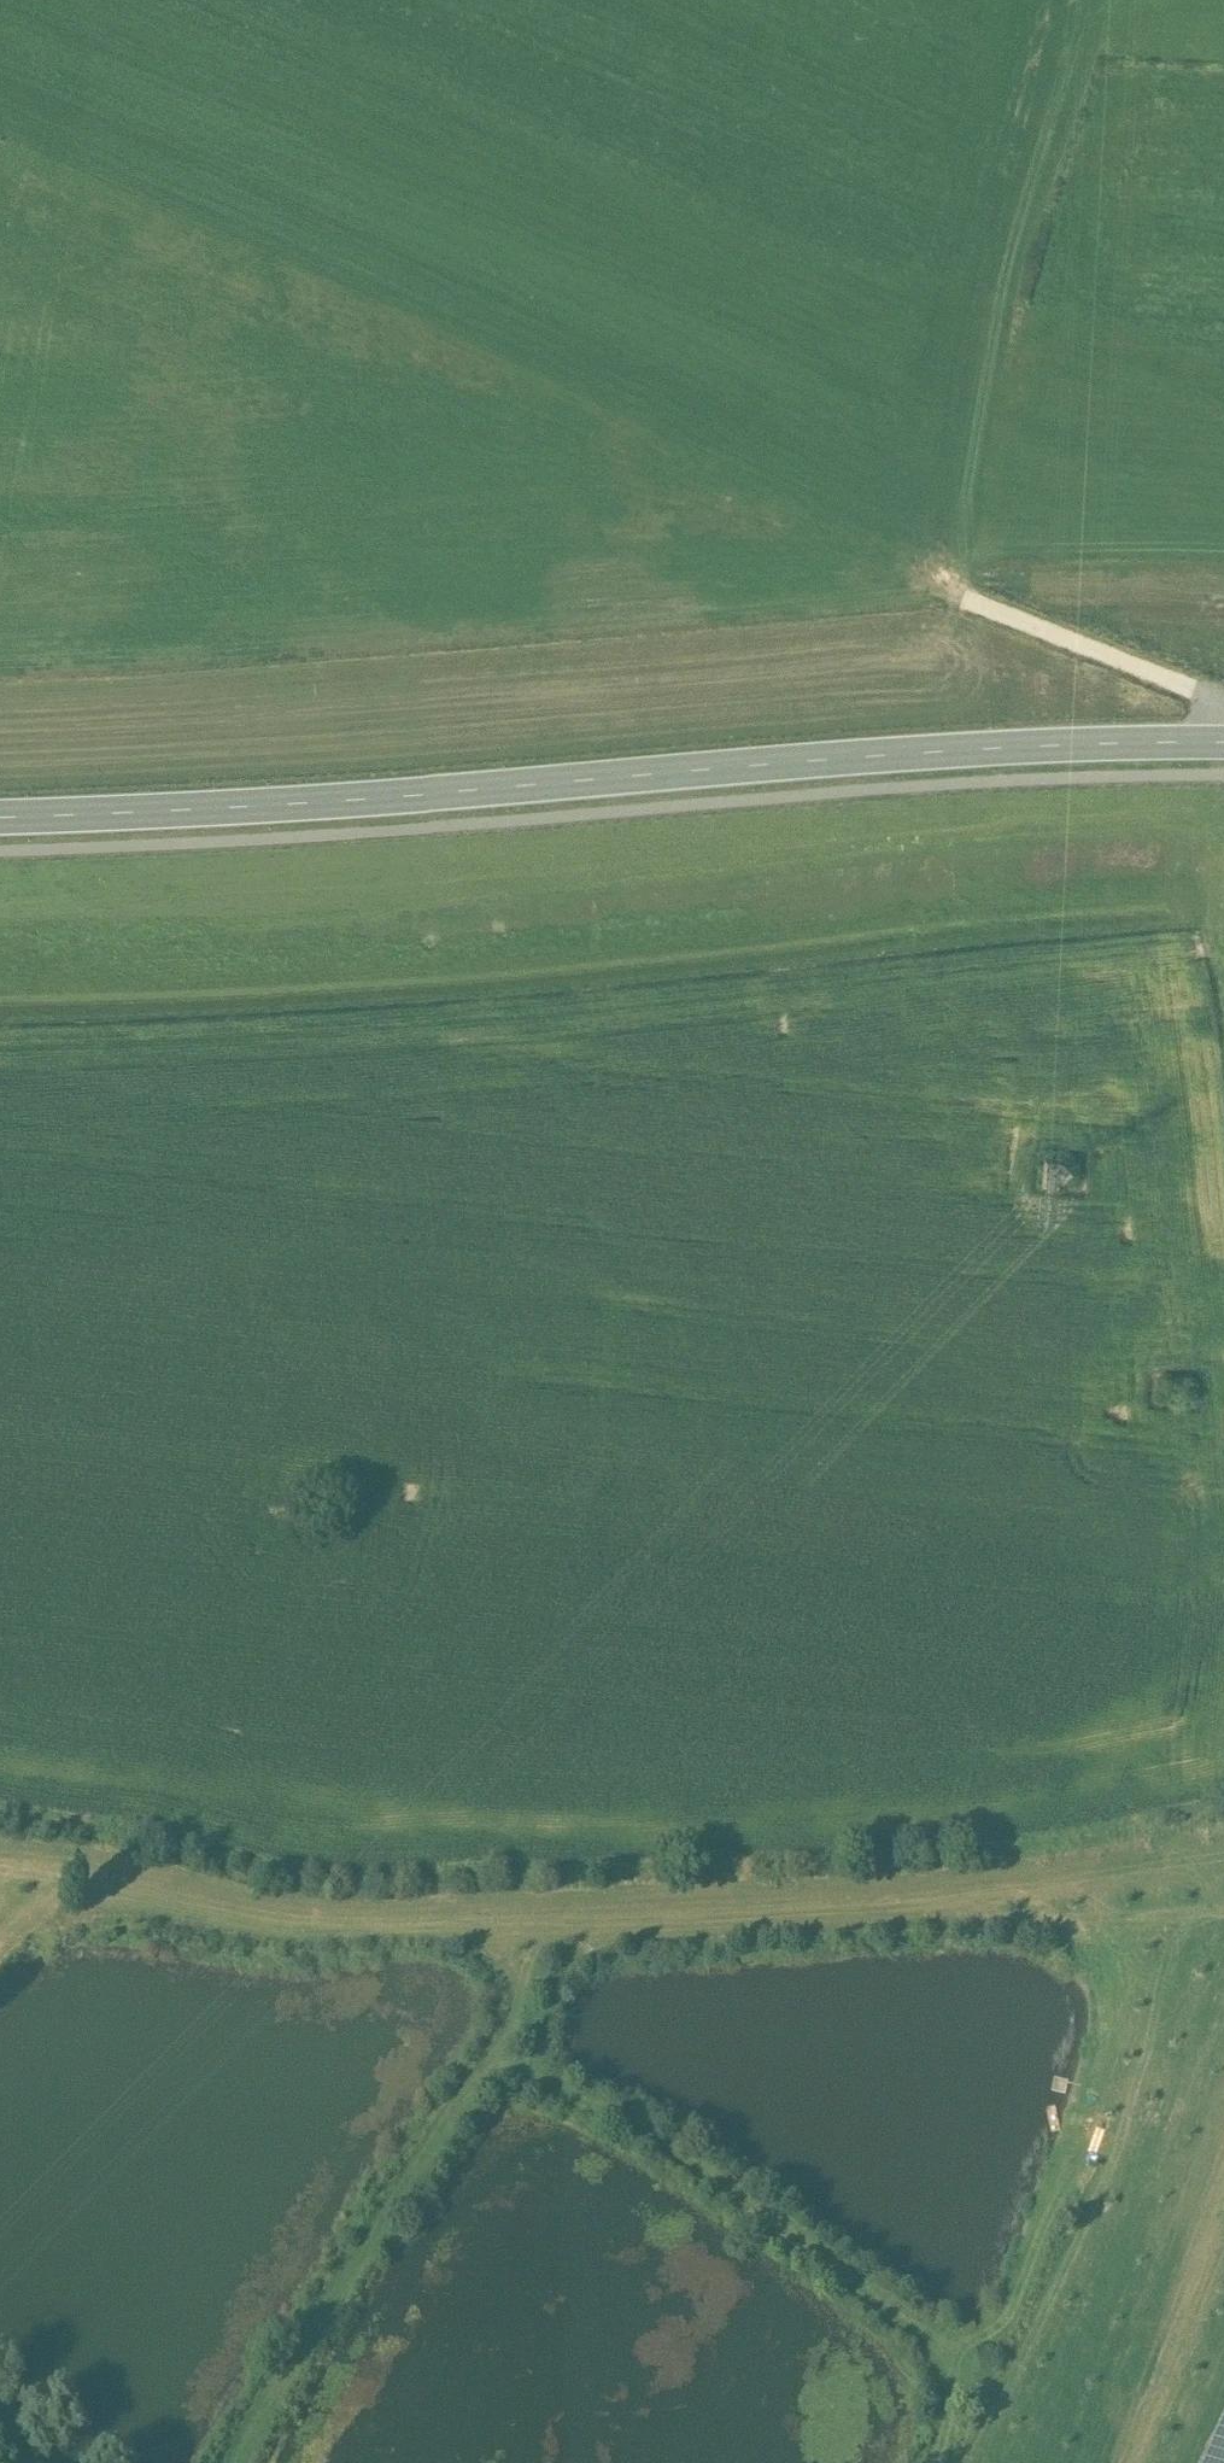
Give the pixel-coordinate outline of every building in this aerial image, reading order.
[(1209,2462),(1223,2462),(1223,2429),(1209,2462)]
